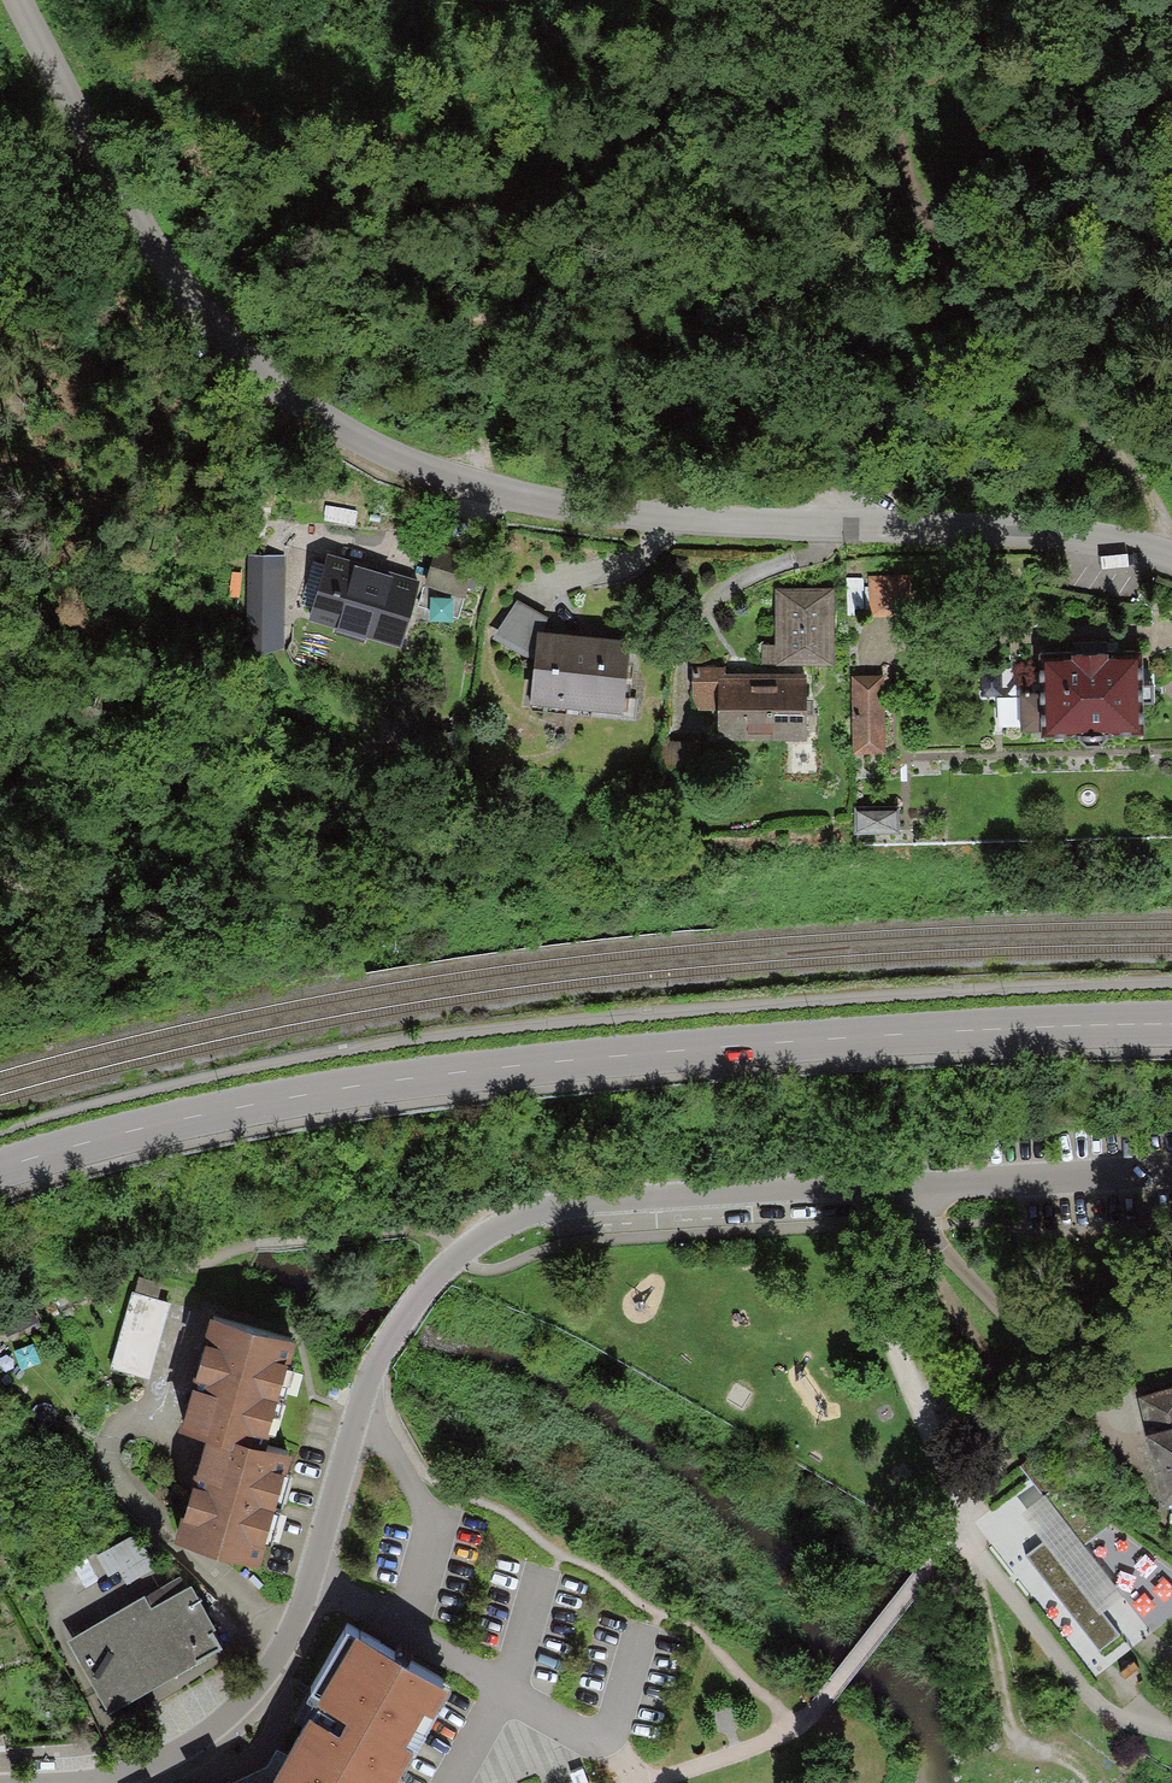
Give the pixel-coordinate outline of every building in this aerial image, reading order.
[(452,606),(473,549),(439,537),(417,594),(452,606)] [(415,574),(324,547),(307,604),(398,631),(415,574)] [(271,622),(271,561),(247,561),(248,622),(271,622)] [(902,565),(866,567),(868,606),(904,604),(902,565)] [(775,580),(775,650),(825,649),(825,579),(775,580)] [(533,642),(535,625),(538,605),(514,593),(497,621),(533,642)] [(626,635),(535,625),(533,642),(527,699),(564,703),(566,685),(619,691),(626,635)] [(1070,641),(1038,642),(1039,685),(1017,685),(1015,722),(1039,720),(1040,726),(1071,722),(1076,730),(1082,738),(1099,736),(1104,730),(1106,722),(1143,722),(1139,640),(1106,640),(1106,630),(1070,631),(1070,641)] [(722,658),(689,658),(689,676),(717,675),(718,700),(708,700),(708,725),(803,723),(803,665),(722,666),(722,658)] [(879,665),(851,668),(851,740),(883,742),(879,665)] [(852,823),(895,822),(894,796),(851,798),(852,823)] [(166,1292),(130,1282),(109,1356),(145,1366),(166,1292)] [(285,1328),(210,1309),(183,1413),(204,1418),(257,1432),(285,1328)] [(1142,1395),(1160,1466),(1167,1495),(1171,1493),(1171,1388),(1142,1395)] [(257,1432),(204,1418),(176,1526),(254,1546),(283,1439),(257,1432)] [(1020,1461),(1040,1489),(1057,1476),(1033,1452),(1020,1461)] [(1045,1493),(1078,1534),(1110,1511),(1057,1476),(1040,1489),(1045,1493)] [(1078,1534),(1045,1493),(1025,1510),(1043,1531),(1091,1592),(1112,1576),(1078,1534)] [(1043,1531),(1023,1547),(1096,1639),(1116,1623),(1091,1592),(1043,1531)] [(219,1631),(186,1579),(151,1601),(144,1592),(73,1638),(107,1691),(159,1657),(165,1666),(219,1631)] [(407,1743),(414,1747),(440,1703),(433,1699),(443,1681),(345,1624),(308,1688),(322,1696),(272,1782),(384,1782),(407,1743)]
